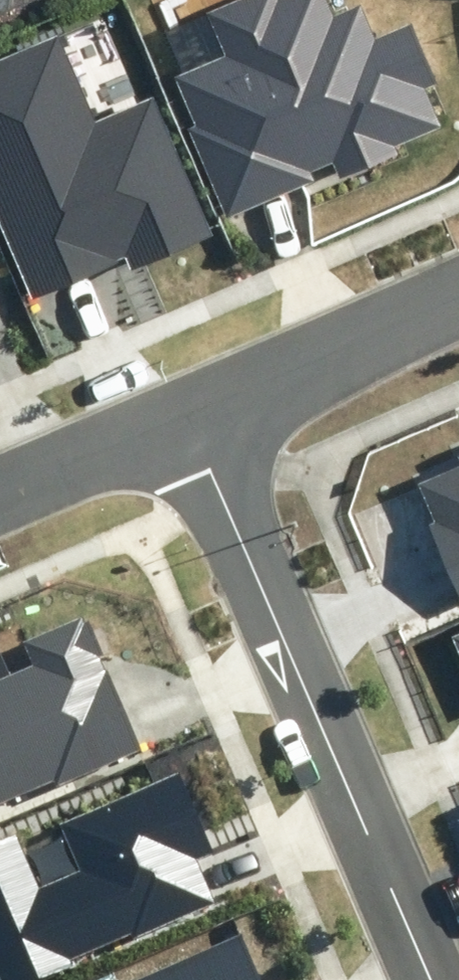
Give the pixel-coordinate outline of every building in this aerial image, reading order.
[(397,153),(393,145),(438,126),(421,87),(434,81),(410,27),(375,42),(360,7),(333,18),(325,0),(231,0),(204,11),(222,55),(175,75),(196,126),(189,129),(227,219),(316,181),(313,173),(334,164),(340,177),(397,153)] [(0,60),(0,227),(32,300),(126,260),(130,269),(212,234),(153,98),(96,123),(57,35),(0,60)] [(418,483),(436,523),(430,526),(458,593),(458,466),(418,483)] [(56,778),(59,783),(138,750),(99,656),(103,655),(85,614),(20,641),(30,665),(0,677),(0,801),(56,778)] [(451,636),(458,655),(458,633),(451,636)] [(17,833),(0,840),(0,979),(38,979),(74,965),(72,961),(211,902),(192,857),(211,850),(179,774),(60,825),(79,870),(40,886),(17,833)] [(241,934),(137,979),(262,979),(241,934)]
